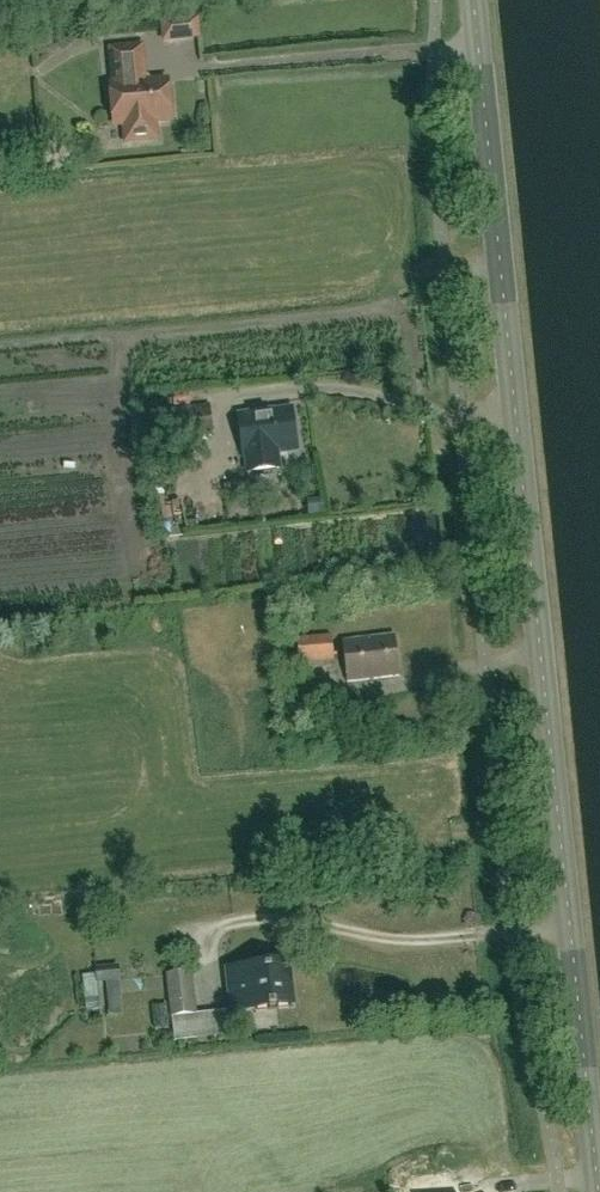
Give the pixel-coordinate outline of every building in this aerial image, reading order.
[(197,20),(163,23),(164,40),(198,37),(197,20)] [(141,47),(111,50),(114,86),(110,86),(114,125),(125,124),(126,142),(157,139),(155,121),(172,119),(168,81),(150,83),(144,77),(141,47)] [(174,438),(213,433),(208,403),(171,409),(174,438)] [(245,456),(297,449),(291,409),(271,411),(271,410),(239,415),(245,456)] [(300,663),(335,660),(331,635),(297,638),(300,663)] [(347,682),(399,676),(395,635),(343,641),(347,682)] [(234,1010),(260,1007),(291,1004),(287,965),(229,971),(234,1010)] [(171,1017),(172,1017),(173,1031),(198,1028),(196,1014),(198,1014),(193,971),(166,974),(171,1017)] [(82,976),(86,1010),(96,1009),(96,1015),(104,1014),(104,1017),(124,1014),(120,972),(82,976)]
